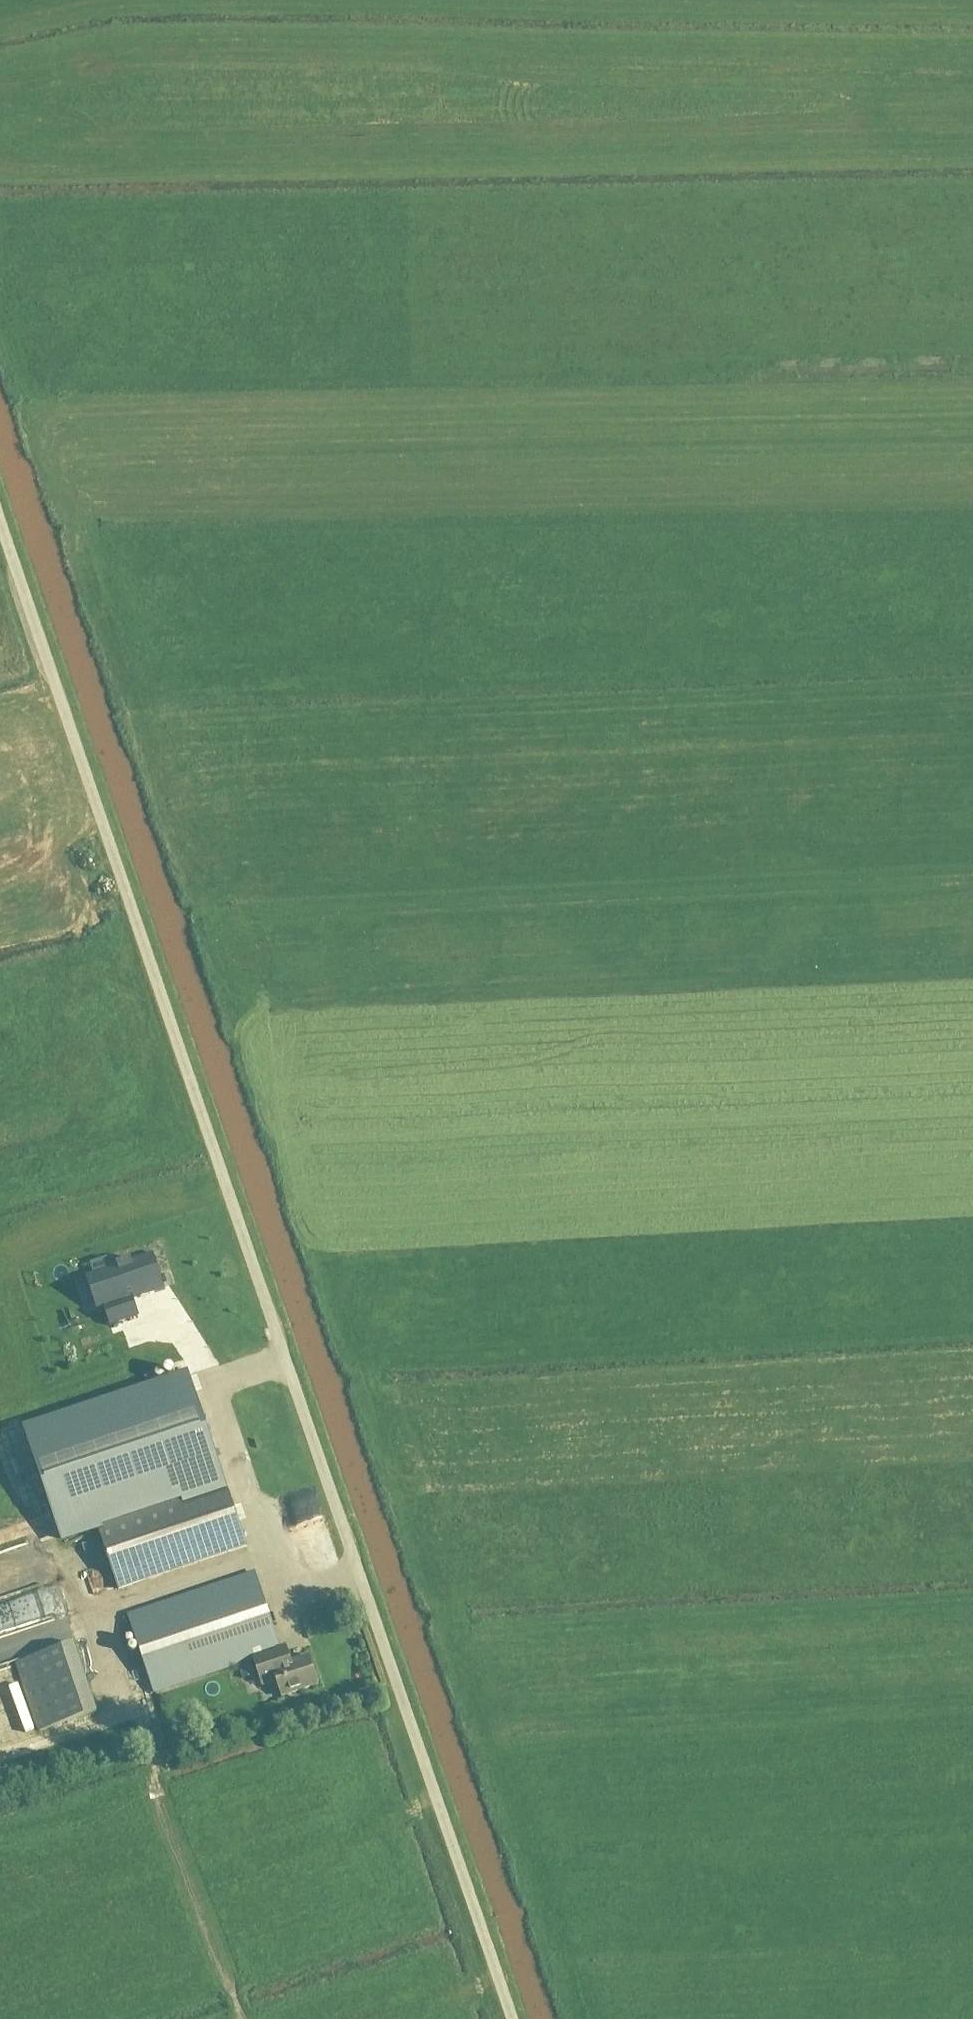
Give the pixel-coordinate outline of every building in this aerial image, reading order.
[(114,1266),(81,1276),(93,1312),(100,1310),(106,1327),(136,1316),(130,1300),(162,1289),(150,1253),(128,1261),(128,1259),(113,1264),(114,1266)] [(188,1377),(26,1431),(62,1540),(98,1528),(119,1591),(246,1548),(188,1377)] [(233,1505),(258,1504),(257,1487),(232,1488),(233,1505)] [(85,1576),(89,1592),(107,1587),(103,1572),(85,1576)] [(280,1649),(256,1574),(129,1618),(153,1694),(253,1660),(262,1687),(277,1682),(282,1698),(318,1686),(308,1657),(290,1663),(285,1647),(280,1649)] [(26,1589),(23,1579),(0,1586),(0,1597),(26,1589)] [(50,1647),(44,1628),(0,1640),(0,1660),(50,1647)] [(28,1661),(50,1728),(96,1714),(73,1645),(28,1661)] [(10,1702),(3,1678),(0,1679),(0,1705),(10,1702)]
